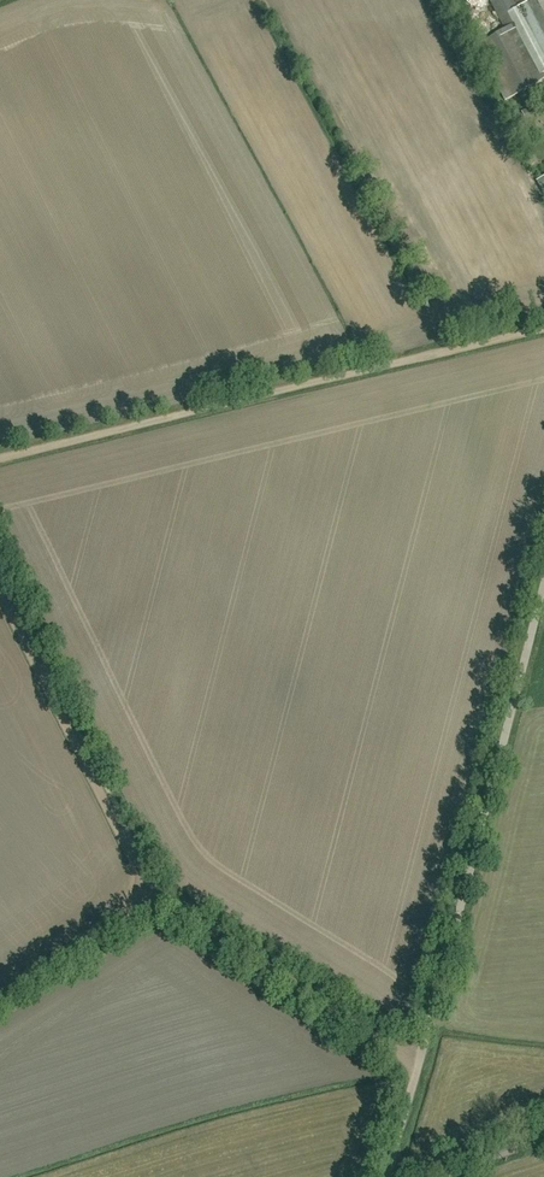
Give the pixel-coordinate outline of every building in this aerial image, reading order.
[(506,30),(476,46),(505,101),(543,80),(543,0),(535,0),(526,5),(524,0),(490,0),(506,30)] [(536,107),(525,113),(528,118),(539,113),(536,107)] [(13,634),(2,610),(0,611),(0,622),(7,637),(13,634)]
